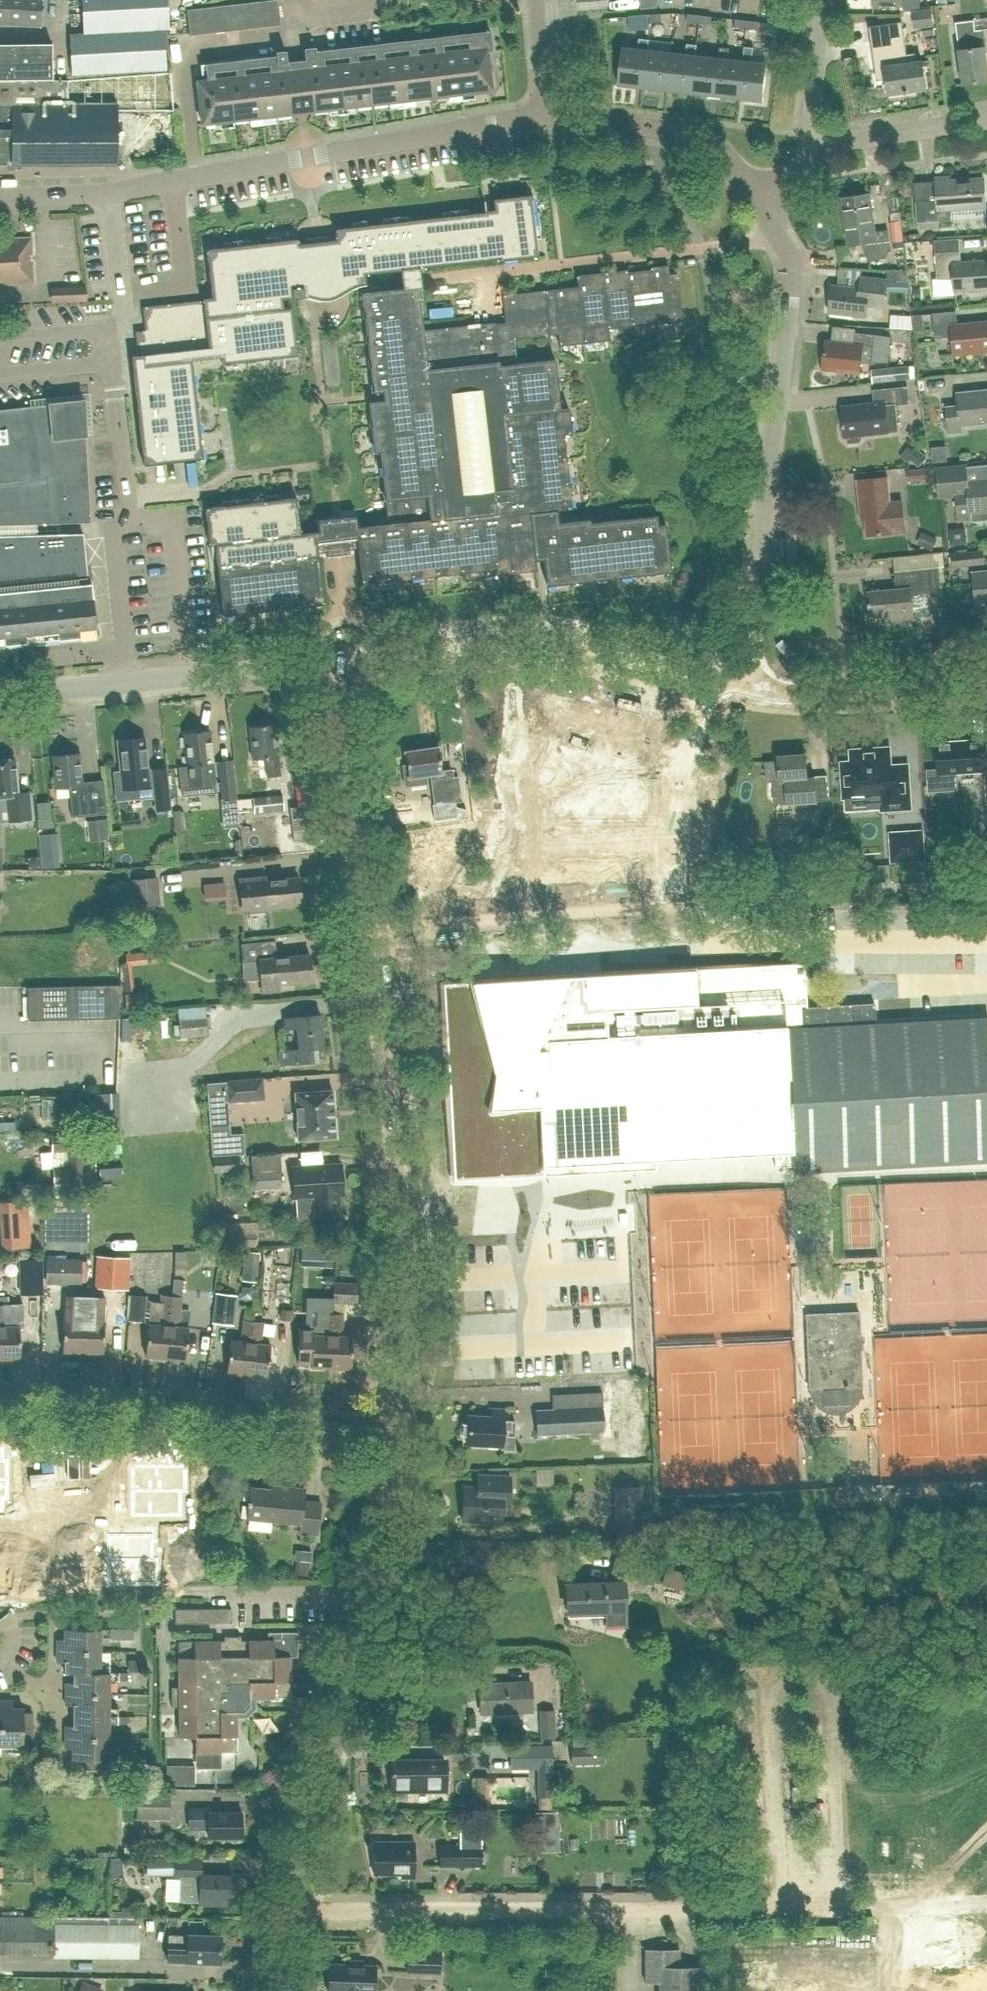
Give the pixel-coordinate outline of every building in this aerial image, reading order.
[(40,26),(41,0),(0,0),(0,24),(40,26)] [(83,33),(69,33),(71,73),(165,68),(163,30),(168,30),(167,0),(81,0),(83,33)] [(265,27),(281,25),(278,0),(269,0),(262,1),(265,27)] [(247,3),(250,28),(265,27),(262,1),(247,3)] [(232,4),(235,30),(250,28),(247,3),(232,4)] [(217,6),(220,32),(235,30),(232,4),(217,6)] [(202,8),(205,34),(220,32),(217,6),(202,8)] [(205,34),(202,8),(187,10),(190,35),(205,34)] [(650,14),(650,22),(662,21),(662,13),(650,14)] [(699,23),(700,15),(688,14),(687,22),(699,23)] [(650,29),(649,22),(649,15),(629,16),(630,30),(650,29)] [(711,24),(712,16),(700,15),(699,23),(711,24)] [(747,28),(748,20),(736,19),(735,27),(747,28)] [(759,29),(759,21),(748,20),(747,28),(759,29)] [(983,29),(976,30),(974,20),(955,23),(959,50),(963,84),(986,81),(986,62),(986,52),(986,29),(983,29)] [(458,101),(467,100),(467,99),(475,98),(474,92),(492,90),(488,52),(493,51),(490,31),(316,51),(316,47),(304,48),(305,60),(287,62),(285,51),(275,52),(276,56),(200,64),(202,80),(197,81),(202,124),(220,122),(220,128),(229,127),(229,128),(234,127),(233,120),(250,118),(250,125),(259,124),(259,125),(268,124),(267,123),(276,122),(275,116),(293,114),(291,99),(309,97),(311,109),(328,108),(329,114),(338,113),(338,114),(348,113),(348,112),(356,111),(355,105),(389,101),(390,108),(398,107),(407,106),(415,105),(415,98),(449,95),(449,101),(458,101)] [(887,66),(885,66),(890,94),(928,90),(924,62),(908,64),(903,35),(882,37),(887,66)] [(643,88),(647,50),(648,50),(650,39),(640,38),(638,49),(623,47),(618,85),(643,88)] [(687,43),(686,54),(671,52),(667,90),(691,93),(695,55),(696,55),(697,45),(687,43)] [(53,80),(52,44),(0,44),(0,164),(118,164),(118,101),(130,97),(172,93),(170,71),(112,75),(113,83),(68,83),(68,79),(53,80)] [(729,48),(720,47),(719,58),(715,96),(739,98),(744,61),(728,59),(729,48)] [(667,90),(671,52),(648,50),(647,50),(643,88),(667,90)] [(719,58),(696,55),(695,55),(691,93),(715,96),(719,58)] [(763,101),(768,63),(744,61),(739,98),(763,101)] [(175,137),(172,123),(153,127),(156,141),(175,137)] [(937,180),(914,182),(916,201),(918,222),(952,220),(952,208),(986,206),(986,204),(985,177),(937,180)] [(893,187),(898,207),(907,205),(901,185),(893,187)] [(886,207),(873,209),(871,193),(842,198),(849,245),(867,242),(870,261),(888,258),(890,250),(892,250),(889,229),(886,207)] [(215,545),(223,615),(298,606),(323,603),(317,553),(326,552),(327,557),(349,555),(349,549),(357,548),(358,554),(361,583),(485,569),(486,575),(536,569),(535,559),(543,558),(546,585),(671,571),(666,523),(658,524),(657,515),(591,523),(590,520),(557,523),(556,510),(572,508),(564,434),(572,433),(569,408),(561,409),(555,359),(518,364),(515,338),(560,333),(561,346),(609,340),(608,329),(682,320),(677,273),(669,274),(668,265),(650,267),(651,270),(627,272),(627,270),(577,276),(578,287),(502,295),(506,323),(495,324),(495,322),(423,330),(420,301),(423,300),(420,268),(500,259),(500,261),(538,257),(536,239),(541,238),(540,230),(541,230),(540,221),(539,221),(538,213),(533,213),(531,195),(483,201),(485,212),(468,214),(468,209),(459,210),(450,210),(450,211),(442,212),(443,217),(408,221),(408,216),(400,217),(400,216),(391,217),(391,218),(382,219),(383,224),(366,226),(366,220),(361,221),(352,222),(353,227),(335,229),(336,235),(280,241),(280,236),(271,237),(271,236),(266,237),(267,243),(250,244),(250,239),(241,240),(232,241),(224,242),(225,247),(207,249),(212,297),(203,298),(203,300),(142,307),(145,330),(135,331),(137,355),(131,356),(144,465),(202,458),(191,359),(221,356),(222,363),(297,355),(291,298),(306,296),(318,299),(322,300),(327,299),(331,299),(335,297),(339,295),(350,289),(355,286),(360,285),(366,284),(365,274),(401,269),(403,288),(362,293),(372,392),(382,391),(383,400),(367,402),(373,452),(380,451),(387,500),(393,499),(396,522),(358,527),(356,516),(318,520),(319,531),(301,533),(296,497),(278,499),(278,494),(269,495),(264,495),(265,501),(249,503),(248,498),(240,499),(240,498),(231,499),(231,500),(222,501),(223,506),(205,508),(209,545),(215,545)] [(962,219),(962,233),(986,234),(986,220),(962,219)] [(32,282),(30,238),(0,239),(0,284),(32,282)] [(934,239),(938,278),(955,277),(956,290),(986,288),(986,259),(962,261),(960,238),(934,239)] [(862,289),(838,286),(835,286),(831,314),(868,318),(869,306),(887,308),(890,279),(864,277),(862,289)] [(50,302),(86,301),(85,286),(50,287),(50,302)] [(953,336),(955,355),(986,351),(986,320),(957,323),(956,311),(934,313),(936,337),(953,336)] [(914,331),(924,330),(922,314),(913,315),(914,331)] [(860,373),(861,362),(889,363),(892,336),(882,335),(857,331),(855,343),(828,340),(824,368),(860,373)] [(873,382),(897,379),(911,378),(910,364),(896,366),(872,369),(873,382)] [(896,404),(900,404),(910,403),(908,386),(898,387),(875,390),(876,403),(842,407),(846,437),(891,432),(899,431),(896,404)] [(959,393),(960,404),(946,406),(949,432),(963,430),(962,425),(986,422),(986,390),(959,393)] [(92,521),(83,401),(0,410),(0,525),(92,521)] [(969,479),(967,463),(936,466),(939,499),(957,497),(959,519),(973,518),(972,511),(986,509),(986,477),(969,479)] [(869,534),(894,532),(907,530),(904,499),(891,500),(889,475),(857,479),(861,511),(866,511),(869,534)] [(0,536),(0,637),(95,628),(90,583),(87,584),(82,533),(0,536)] [(984,549),(953,552),(954,566),(985,563),(984,549)] [(915,619),(912,593),(933,592),(941,591),(939,566),(921,568),(897,571),(898,588),(869,591),(872,615),(900,612),(901,621),(915,619)] [(973,571),(977,604),(986,603),(986,569),(973,571)] [(265,759),(267,777),(279,775),(278,757),(279,757),(276,724),(249,727),(252,760),(265,759)] [(216,792),(210,730),(183,733),(187,767),(180,767),(183,795),(216,792)] [(116,773),(118,790),(139,787),(140,797),(152,796),(153,810),(169,808),(164,768),(148,770),(144,737),(118,740),(122,772),(116,773)] [(937,742),(939,769),(927,770),(929,791),(957,789),(956,773),(986,771),(986,765),(985,739),(937,742)] [(404,776),(405,786),(415,784),(426,783),(425,779),(425,775),(431,774),(432,784),(434,794),(444,793),(454,792),(452,781),(451,771),(446,771),(441,772),(439,760),(437,747),(421,749),(404,752),(406,765),(402,765),(404,776)] [(907,765),(890,767),(888,749),(869,750),(853,751),(854,763),(844,764),(846,796),(883,794),(884,809),(910,806),(907,765)] [(56,789),(68,787),(70,805),(82,804),(80,786),(82,786),(78,752),(52,755),(56,789)] [(768,780),(772,780),(774,804),(828,800),(826,774),(808,776),(806,754),(779,756),(779,760),(766,761),(768,780)] [(8,820),(30,818),(27,792),(16,793),(13,759),(0,760),(0,796),(5,795),(8,820)] [(217,761),(222,800),(237,799),(232,759),(217,761)] [(88,813),(103,812),(101,783),(85,785),(88,813)] [(252,797),(253,812),(283,809),(282,795),(252,797)] [(393,816),(394,827),(414,824),(413,813),(393,816)] [(106,819),(86,821),(88,841),(108,839),(106,819)] [(895,859),(924,857),(922,831),(893,833),(895,859)] [(156,877),(132,879),(134,906),(159,903),(156,877)] [(263,877),(243,880),(238,880),(241,909),(266,907),(300,903),(297,877),(264,881),(263,877)] [(241,943),(243,962),(258,960),(262,992),(280,990),(279,984),(312,980),(309,955),(276,958),(274,940),(241,943)] [(125,963),(117,963),(120,992),(134,990),(131,964),(162,961),(161,949),(124,953),(125,963)] [(775,1166),(792,1165),(792,1172),(986,1161),(986,1017),(874,1023),(873,1003),(805,1006),(803,962),(443,983),(453,1179),(534,1175),(655,1169),(655,1159),(774,1153),(775,1166)] [(28,1020),(118,1018),(117,985),(27,987),(28,1020)] [(125,994),(126,1010),(149,1009),(148,992),(125,994)] [(177,1008),(177,1017),(179,1037),(207,1034),(206,1015),(205,1015),(204,1005),(177,1008)] [(296,1029),(298,1048),(278,1050),(279,1066),(312,1062),(311,1049),(323,1047),(319,1014),(283,1018),(284,1030),(296,1029)] [(226,1080),(226,1081),(206,1083),(208,1103),(227,1102),(264,1099),(262,1077),(226,1080)] [(297,1140),(335,1137),(332,1090),(294,1092),(297,1140)] [(117,1093),(93,1094),(95,1125),(119,1124),(117,1093)] [(250,1154),(246,1129),(221,1133),(226,1158),(250,1154)] [(51,1134),(52,1152),(67,1151),(68,1166),(53,1167),(53,1184),(86,1182),(84,1133),(51,1134)] [(338,1189),(342,1189),(340,1163),(300,1166),(302,1196),(294,1196),(294,1198),(296,1198),(297,1222),(315,1221),(315,1223),(340,1221),(338,1189)] [(277,1164),(253,1165),(253,1187),(278,1186),(277,1164)] [(22,1246),(18,1200),(0,1201),(0,1247),(22,1246)] [(301,1248),(300,1264),(332,1265),(333,1249),(301,1248)] [(96,1255),(94,1288),(128,1290),(130,1257),(96,1255)] [(45,1258),(45,1284),(81,1285),(81,1258),(45,1258)] [(331,1313),(332,1313),(333,1303),(357,1304),(357,1282),(333,1281),(332,1300),(331,1300),(331,1313)] [(35,1283),(20,1284),(22,1319),(49,1317),(47,1286),(35,1286),(35,1283)] [(214,1299),(211,1319),(213,1319),(212,1322),(232,1324),(236,1294),(216,1292),(215,1299),(214,1299)] [(147,1322),(148,1323),(144,1355),(165,1357),(170,1303),(180,1305),(181,1295),(161,1293),(160,1302),(149,1300),(147,1322)] [(127,1294),(126,1314),(126,1319),(128,1319),(127,1320),(144,1321),(146,1295),(130,1294),(127,1294)] [(63,1319),(62,1351),(82,1351),(85,1295),(65,1295),(64,1319),(63,1319)] [(85,1295),(82,1351),(103,1352),(104,1320),(103,1320),(104,1296),(85,1295)] [(20,1358),(19,1326),(9,1326),(9,1304),(8,1304),(8,1296),(0,1296),(0,1358),(20,1358)] [(170,1303),(165,1357),(185,1359),(188,1327),(178,1326),(180,1305),(170,1303)] [(278,1320),(291,1322),(293,1305),(280,1303),(278,1320)] [(862,1334),(860,1334),(859,1311),(805,1313),(808,1388),(862,1386),(860,1349),(862,1349),(862,1334)] [(309,1366),(329,1367),(331,1313),(321,1313),(320,1334),(310,1334),(309,1366)] [(350,1336),(341,1335),(341,1313),(332,1313),(331,1313),(329,1367),(350,1368),(350,1357),(364,1357),(365,1325),(350,1325),(350,1336)] [(246,1373),(253,1319),(243,1318),(240,1341),(230,1339),(226,1371),(246,1373)] [(253,1319),(246,1373),(266,1376),(270,1344),(259,1343),(262,1321),(253,1319)] [(536,1434),(603,1431),(602,1392),(552,1394),(552,1409),(534,1410),(536,1434)] [(500,1445),(500,1448),(512,1449),(514,1420),(503,1420),(503,1408),(490,1407),(490,1417),(467,1416),(465,1443),(500,1445)] [(175,1465),(132,1465),(132,1490),(175,1490),(175,1465)] [(485,1475),(484,1488),(463,1487),(461,1520),(500,1522),(501,1494),(508,1495),(509,1476),(485,1475)] [(247,1518),(300,1523),(299,1532),(317,1533),(319,1501),(302,1499),(303,1487),(278,1485),(277,1490),(250,1487),(247,1518)] [(640,1486),(613,1487),(615,1535),(642,1534),(640,1486)] [(132,1515),(175,1515),(175,1490),(132,1490),(132,1515)] [(206,1515),(206,1524),(217,1524),(217,1515),(206,1515)] [(218,1539),(217,1524),(206,1524),(206,1539),(218,1539)] [(152,1534),(108,1534),(108,1559),(152,1559),(152,1534)] [(652,1565),(615,1556),(608,1581),(565,1583),(566,1615),(604,1613),(605,1625),(623,1624),(621,1583),(624,1573),(648,1579),(652,1565)] [(108,1584),(156,1584),(157,1559),(152,1559),(108,1559),(108,1584)] [(193,1559),(177,1559),(177,1579),(193,1579),(193,1559)] [(295,1574),(307,1575),(308,1561),(295,1560),(295,1574)] [(665,1567),(661,1584),(688,1591),(692,1574),(665,1567)] [(174,1623),(193,1623),(229,1623),(229,1609),(193,1609),(174,1609),(174,1623)] [(108,1680),(117,1680),(117,1672),(109,1672),(109,1665),(99,1665),(100,1636),(109,1636),(109,1628),(99,1628),(99,1619),(77,1619),(77,1628),(64,1628),(63,1638),(55,1638),(55,1662),(63,1662),(63,1673),(72,1673),(72,1682),(64,1682),(64,1705),(71,1705),(71,1725),(64,1725),(63,1747),(71,1747),(71,1759),(83,1759),(83,1768),(107,1768),(107,1759),(116,1759),(116,1751),(107,1751),(107,1723),(116,1724),(116,1707),(108,1707),(108,1680)] [(294,1657),(294,1632),(266,1632),(266,1640),(246,1640),(246,1643),(239,1643),(239,1636),(221,1636),(221,1640),(176,1640),(177,1686),(170,1686),(170,1706),(177,1706),(178,1736),(194,1736),(194,1751),(234,1751),(234,1715),(243,1715),(252,1706),(252,1697),(287,1697),(287,1657),(294,1657)] [(478,1683),(480,1712),(531,1710),(529,1681),(478,1683)] [(14,1743),(14,1752),(21,1752),(21,1742),(31,1742),(31,1713),(22,1713),(22,1707),(11,1707),(11,1699),(0,1699),(0,1743),(14,1743)] [(540,1737),(556,1736),(554,1709),(539,1710),(540,1737)] [(605,1763),(604,1759),(612,1759),(612,1745),(586,1746),(586,1740),(575,1740),(575,1746),(570,1746),(571,1764),(605,1763)] [(510,1745),(510,1769),(536,1769),(536,1796),(552,1796),(552,1745),(510,1745)] [(390,1760),(390,1791),(421,1791),(421,1788),(436,1788),(436,1782),(444,1782),(444,1762),(421,1763),(420,1760),(390,1760)] [(195,1779),(195,1766),(174,1766),(174,1779),(195,1779)] [(105,1797),(117,1797),(117,1798),(135,1798),(135,1819),(169,1820),(169,1791),(136,1790),(136,1787),(117,1787),(104,1787),(105,1797)] [(207,1811),(207,1808),(188,1808),(188,1828),(207,1828),(207,1837),(240,1837),(240,1811),(207,1811)] [(481,1847),(481,1834),(459,1834),(458,1844),(438,1844),(438,1866),(481,1866),(481,1847)] [(124,1851),(142,1852),(142,1842),(142,1841),(124,1841),(124,1851)] [(372,1841),(372,1852),(372,1873),(401,1873),(401,1877),(412,1877),(412,1841),(372,1841)] [(179,1900),(198,1901),(198,1903),(230,1904),(230,1875),(201,1874),(201,1858),(175,1858),(146,1857),(146,1873),(174,1873),(174,1877),(179,1877),(179,1900)] [(8,1900),(8,1884),(0,1885),(0,1900),(8,1900)] [(111,1911),(111,1916),(136,1916),(136,1907),(122,1906),(122,1911),(111,1911)] [(137,1924),(136,1917),(136,1916),(111,1916),(55,1915),(0,1915),(0,1952),(53,1953),(53,1956),(136,1956),(137,1924)] [(187,1934),(187,1936),(168,1935),(167,1960),(219,1962),(220,1935),(187,1934)] [(406,1972),(438,1973),(439,1950),(407,1949),(406,1972)] [(645,1982),(658,1982),(658,1990),(700,1990),(699,1966),(679,1966),(679,1949),(645,1949),(645,1982)] [(374,1964),(328,1963),(327,1990),(373,1990),(374,1964)]
